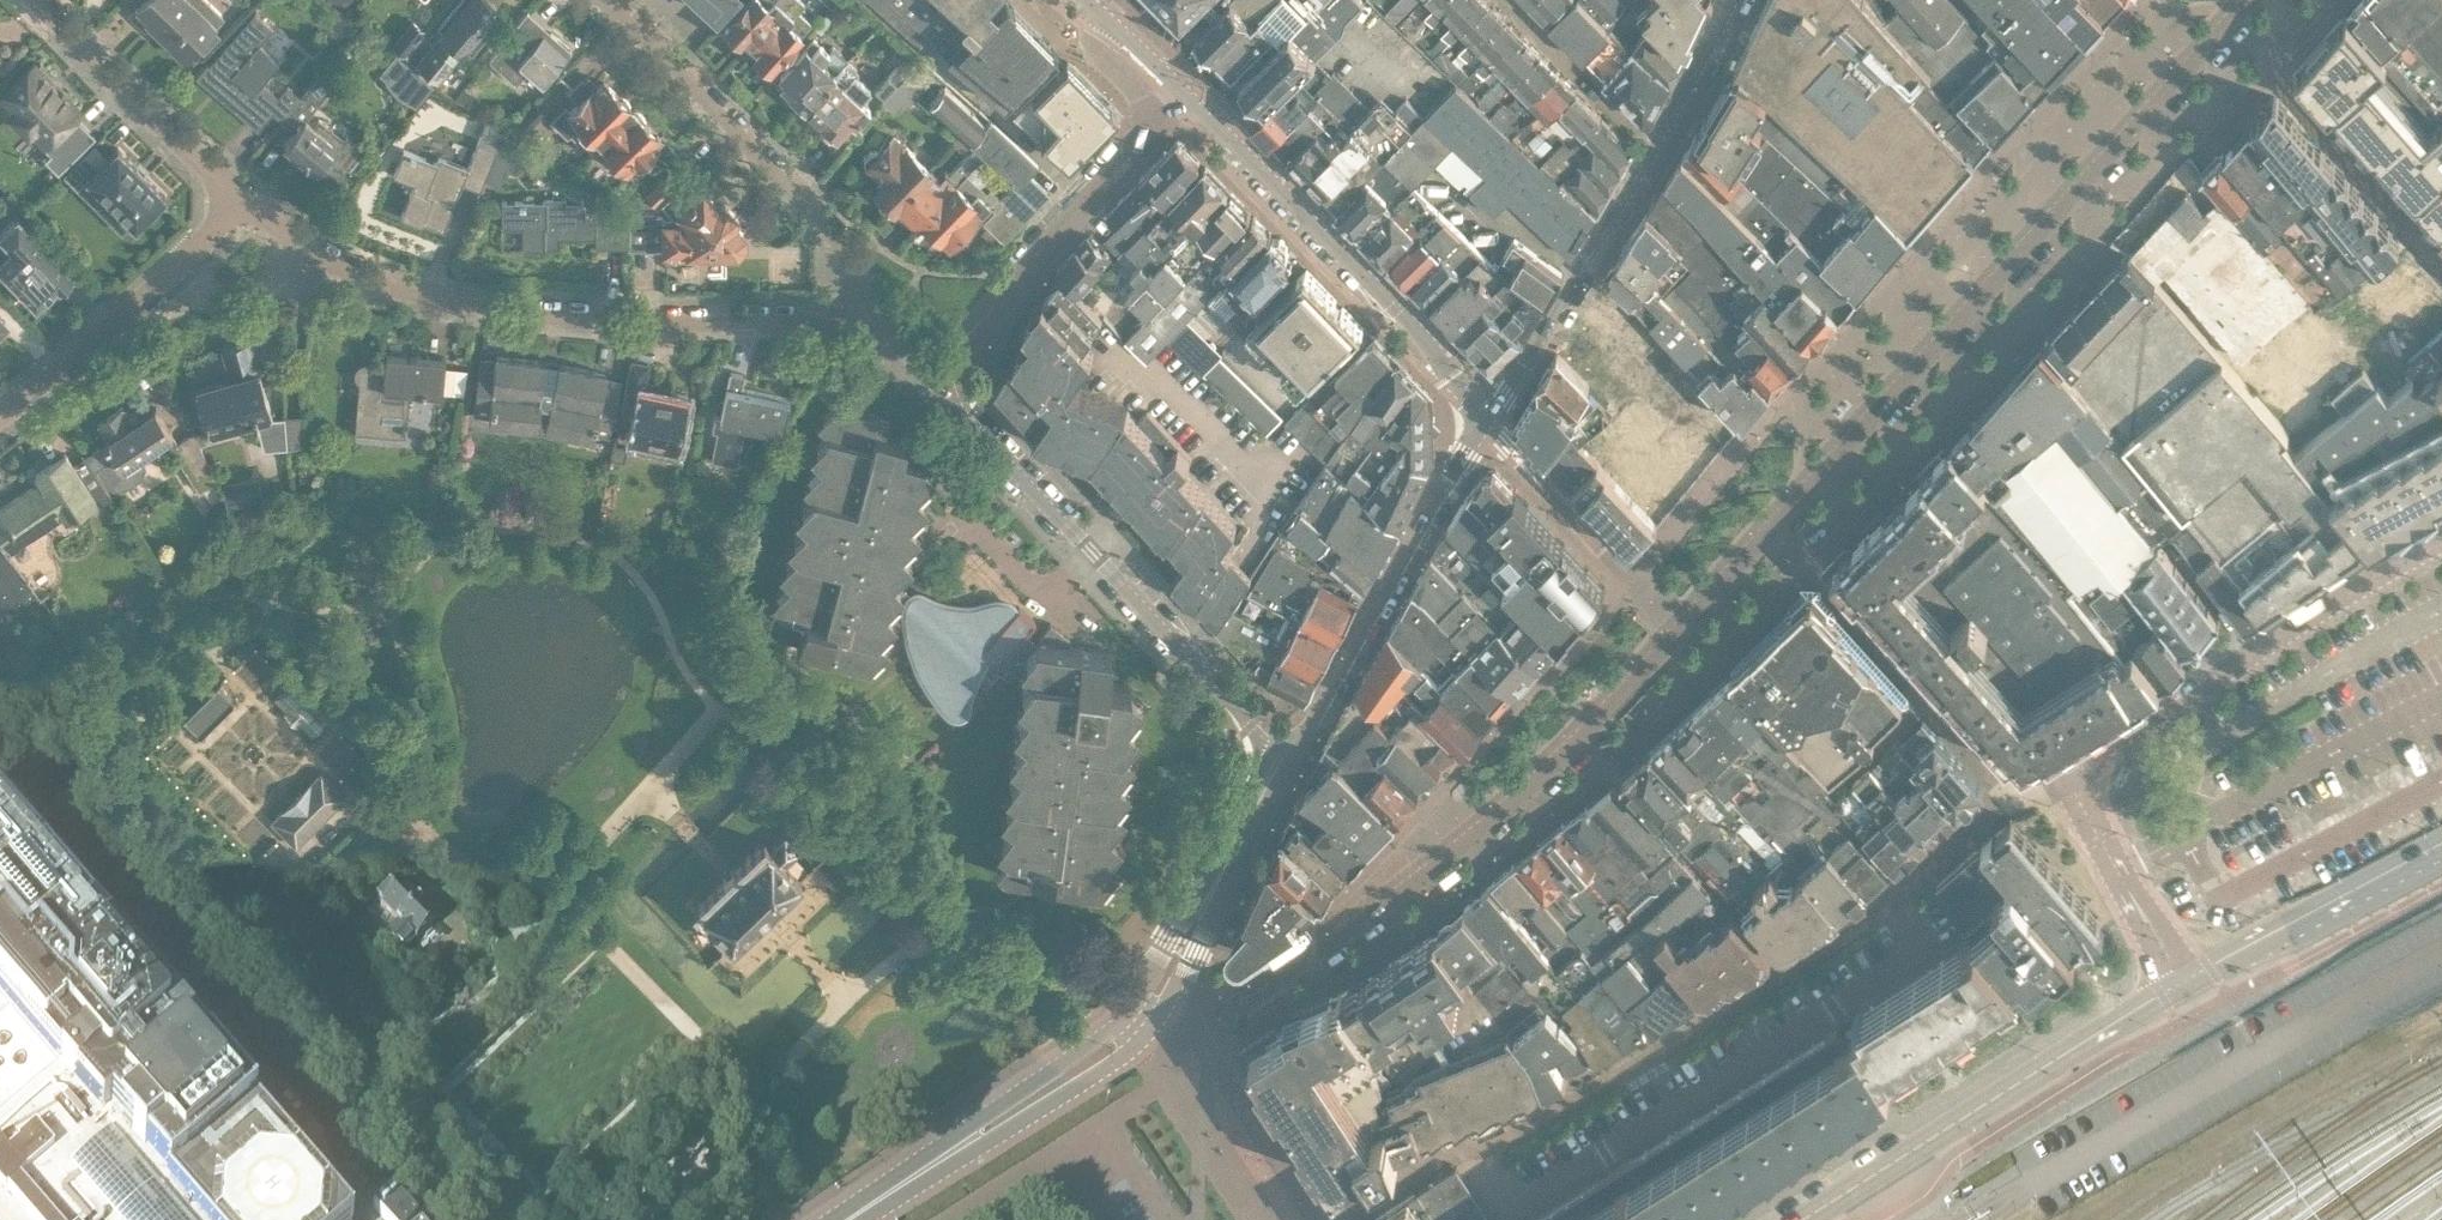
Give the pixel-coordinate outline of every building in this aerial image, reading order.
[(139,3),(129,13),(145,29),(150,24),(156,30),(161,35),(160,36),(164,40),(165,39),(171,44),(169,46),(183,60),(191,51),(189,49),(194,44),(212,27),(215,23),(222,16),(206,0),(136,0),(139,3)] [(459,53),(465,58),(504,10),(495,2),(497,0),(459,0),(433,31),(438,36),(416,63),(437,80),(459,53)] [(715,15),(729,0),(700,0),(715,15)] [(750,41),(788,0),(746,0),(727,21),(727,28),(736,35),(742,35),(743,36),(743,35),(750,41)] [(750,41),(757,48),(757,49),(758,55),(766,63),(773,63),(809,23),(796,11),(805,0),(788,0),(750,41)] [(924,50),(941,30),(946,35),(960,20),(971,31),(1003,0),(1001,0),(998,3),(994,0),(942,0),(934,10),(924,1),(925,0),(868,0),(924,50)] [(1007,0),(1003,0),(971,31),(960,20),(946,35),(935,45),(945,56),(945,55),(1013,112),(1025,101),(1015,90),(1056,51),(1051,46),(1013,7),(1013,6),(1007,0)] [(1200,26),(1202,28),(1229,0),(1159,0),(1180,21),(1189,13),(1201,25),(1200,26)] [(1202,28),(1194,35),(1232,74),(1265,41),(1275,32),(1260,17),(1277,0),(1229,0),(1202,28)] [(1306,17),(1290,0),(1277,0),(1260,17),(1275,32),(1265,41),(1272,48),(1239,81),(1258,100),(1259,100),(1266,107),(1343,31),(1348,18),(1364,2),(1362,0),(1324,0),(1306,17)] [(1306,17),(1324,0),(1290,0),(1306,17)] [(1386,10),(1395,20),(1412,3),(1415,0),(1396,0),(1386,10)] [(1444,12),(1457,0),(1432,0),(1436,4),(1424,16),(1433,24),(1444,12)] [(1487,0),(1457,0),(1444,12),(1453,21),(1441,33),(1449,41),(1462,30),(1489,3),(1487,0)] [(1529,2),(1546,20),(1567,0),(1531,0),(1529,2)] [(1608,28),(1616,20),(1632,2),(1630,0),(1573,0),(1549,23),(1572,46),(1576,42),(1580,46),(1603,24),(1608,28)] [(1685,56),(1712,0),(1633,0),(1685,56)] [(1910,89),(1928,75),(1933,70),(1882,15),(1868,0),(1767,0),(1734,71),(1735,71),(1762,89),(1866,185),(1908,232),(1911,228),(1911,227),(1922,216),(1971,162),(1975,157),(1910,89)] [(1966,13),(1941,37),(1938,39),(1902,0),(1899,0),(1882,15),(1933,70),(1928,75),(1948,95),(1954,90),(1995,135),(2036,90),(1966,13)] [(1966,13),(1954,0),(1902,0),(1938,39),(1941,37),(1966,13)] [(2036,90),(2053,72),(1986,0),(1954,0),(1966,13),(2036,90)] [(2053,72),(2087,34),(2054,0),(1986,0),(2053,72)] [(2087,34),(2105,15),(2090,0),(2054,0),(2087,34)] [(2105,15),(2120,0),(2090,0),(2105,15)] [(2346,13),(2429,105),(2441,95),(2441,74),(2418,47),(2375,0),(2357,0),(2348,11),(2346,13)] [(2418,47),(2441,74),(2441,0),(2375,0),(2418,47)] [(1506,20),(1493,6),(1489,3),(1462,30),(1470,38),(1458,50),(1466,59),(1479,47),(1506,20)] [(542,82),(571,50),(526,10),(488,59),(515,83),(528,69),(542,82)] [(278,60),(259,44),(272,28),(254,12),(209,64),(207,62),(195,76),(212,90),(217,84),(225,90),(222,94),(247,115),(244,118),(257,129),(272,112),(282,120),(302,97),(287,84),(277,95),(260,80),(278,60)] [(813,26),(820,33),(834,19),(827,12),(813,26)] [(1408,13),(1399,22),(1417,40),(1426,31),(1408,13)] [(2293,73),(2326,112),(2333,106),(2441,231),(2441,97),(2426,109),(2384,62),(2386,59),(2346,13),(2293,73)] [(339,28),(349,36),(357,26),(348,18),(339,28)] [(393,43),(405,52),(423,30),(411,20),(393,43)] [(1523,37),(1506,20),(1479,47),(1487,56),(1469,74),(1461,81),(1470,90),(1496,64),(1523,37)] [(1616,20),(1608,28),(1671,81),(1683,60),(1648,27),(1638,39),(1616,20)] [(1603,24),(1580,46),(1597,63),(1592,68),(1643,119),(1650,118),(1671,81),(1608,28),(1603,24)] [(788,91),(804,106),(835,71),(847,59),(832,46),(828,50),(813,35),(779,73),(784,77),(780,82),(789,91),(788,91)] [(1528,42),(1523,37),(1496,64),(1504,73),(1477,98),(1486,107),(1513,82),(1541,55),(1528,42)] [(899,61),(886,76),(894,84),(918,58),(900,43),(891,53),(899,61)] [(1442,48),(1434,56),(1452,73),(1460,66),(1442,48)] [(1502,128),(1531,100),(1558,73),(1541,55),(1513,82),(1522,91),(1507,105),(1504,102),(1488,116),(1502,128)] [(418,103),(434,83),(400,56),(387,73),(389,75),(391,80),(399,90),(407,96),(414,99),(418,103)] [(1065,61),(1025,101),(1013,112),(1012,113),(1066,160),(1082,144),(1115,111),(1090,86),(1085,82),(1079,88),(1073,81),(1079,75),(1066,62),(1065,61)] [(94,135),(92,134),(73,115),(79,109),(47,76),(50,73),(40,62),(36,66),(33,62),(0,94),(14,108),(10,112),(28,132),(33,127),(46,140),(41,145),(50,154),(45,159),(57,171),(94,135)] [(328,64),(302,97),(282,120),(294,130),(283,143),(291,150),(290,152),(287,155),(288,160),(294,165),(299,165),(303,160),(317,171),(318,170),(333,183),(346,167),(349,170),(366,150),(346,134),(343,137),(318,117),(312,124),(305,118),(340,75),(330,67),(331,67),(328,64)] [(484,78),(490,71),(484,65),(478,73),(484,78)] [(1469,74),(1461,65),(1460,66),(1452,73),(1461,81),(1469,74)] [(907,72),(900,79),(916,94),(925,84),(909,70),(909,69),(907,72)] [(835,71),(804,106),(805,106),(805,105),(820,119),(820,120),(823,123),(819,127),(828,136),(832,131),(836,135),(850,119),(854,123),(869,107),(859,98),(865,91),(851,78),(847,82),(835,71)] [(1371,144),(1383,156),(1404,135),(1373,105),(1370,108),(1334,71),(1314,90),(1322,97),(1334,110),(1337,112),(1344,119),(1352,128),(1356,124),(1373,141),(1371,144)] [(1730,79),(1696,132),(1719,155),(1745,115),(1762,89),(1735,71),(1730,79)] [(1512,138),(1521,146),(1576,91),(1558,73),(1531,100),(1540,110),(1512,138)] [(1948,95),(1928,75),(1910,89),(1975,157),(1995,135),(1954,90),(1948,95)] [(882,98),(894,84),(886,76),(873,90),(882,98)] [(1269,135),(1276,142),(1322,97),(1314,90),(1306,81),(1301,76),(1254,120),(1258,124),(1258,130),(1264,136),(1269,135)] [(618,95),(603,80),(593,90),(590,87),(593,84),(585,77),(583,79),(582,78),(569,90),(580,101),(565,115),(560,111),(552,119),(567,134),(570,131),(575,136),(579,132),(593,145),(631,108),(630,107),(630,105),(629,104),(629,102),(628,100),(626,99),(624,97),(623,96),(621,96),(618,95)] [(906,105),(916,94),(900,79),(890,90),(906,105)] [(1454,83),(1422,116),(1453,144),(1486,175),(1491,179),(1479,192),(1495,206),(1506,194),(1537,221),(1535,223),(1573,256),(1596,215),(1555,177),(1534,157),(1521,146),(1512,138),(1502,128),(1488,116),(1484,112),(1454,83)] [(944,87),(927,105),(959,135),(972,147),(981,156),(982,155),(1016,186),(1016,187),(1029,173),(1037,164),(989,119),(984,125),(944,87)] [(1887,256),(1908,232),(1866,185),(1762,89),(1745,115),(1819,182),(1868,227),(1863,232),(1887,256)] [(1558,126),(1568,136),(1574,142),(1580,136),(1583,139),(1587,134),(1621,170),(1633,149),(1576,91),(1521,146),(1534,157),(1543,148),(1539,144),(1558,126)] [(1423,115),(1402,95),(1392,106),(1413,126),(1423,115)] [(2249,121),(2323,208),(2361,253),(2342,270),(2351,281),(2399,241),(2274,95),(2250,121),(2249,121)] [(1334,110),(1322,97),(1276,142),(1291,158),(1337,112),(1334,110)] [(544,111),(534,101),(517,118),(527,129),(544,111)] [(633,110),(631,108),(593,145),(608,161),(612,157),(622,167),(624,165),(628,169),(655,142),(642,128),(647,124),(645,122),(644,120),(644,118),(643,117),(642,115),(641,113),(639,112),(637,111),(636,111),(633,110)] [(1337,112),(1291,158),(1306,173),(1347,132),(1352,128),(1344,119),(1337,112)] [(1745,115),(1719,155),(1858,292),(1859,291),(1858,290),(1887,256),(1863,232),(1868,227),(1819,182),(1745,115)] [(1384,157),(1405,178),(1413,185),(1445,217),(1486,175),(1453,144),(1422,116),(1404,135),(1383,156),(1384,157)] [(486,119),(478,140),(497,147),(501,137),(503,131),(486,119)] [(2240,132),(2232,142),(2223,152),(2255,189),(2258,192),(2268,183),(2304,224),(2323,208),(2249,121),(2240,132)] [(1349,165),(1363,150),(1355,142),(1356,141),(1347,132),(1306,173),(1303,177),(1321,195),(1349,166),(1349,165)] [(1719,155),(1696,132),(1681,158),(1723,198),(1747,221),(1840,312),(1858,292),(1719,155)] [(1564,176),(1598,211),(1621,170),(1587,134),(1583,139),(1580,136),(1574,142),(1568,136),(1541,162),(1559,180),(1564,176)] [(967,144),(958,135),(951,143),(960,152),(967,144)] [(880,188),(880,189),(881,193),(886,198),(890,199),(891,198),(894,202),(895,201),(928,167),(906,145),(905,146),(894,136),(879,151),(875,147),(870,147),(863,154),(863,159),(867,163),(866,163),(882,179),(877,185),(880,188)] [(497,147),(485,178),(498,182),(507,167),(522,170),(529,156),(501,137),(497,147)] [(1146,210),(1154,218),(1198,173),(1193,168),(1200,161),(1178,138),(1175,141),(1166,151),(1165,151),(1164,152),(1165,152),(1155,162),(1154,163),(1143,174),(1140,177),(1141,177),(1109,210),(1108,212),(1127,230),(1146,210)] [(438,155),(436,161),(403,148),(380,205),(401,213),(400,216),(421,224),(422,222),(443,230),(454,204),(448,202),(454,187),(459,190),(462,183),(480,190),(485,178),(497,147),(478,140),(466,167),(438,155)] [(1336,210),(1366,182),(1362,178),(1384,157),(1383,156),(1371,144),(1370,143),(1363,150),(1349,165),(1349,166),(1321,195),(1323,196),(1324,195),(1336,207),(1335,208),(1336,210)] [(133,223),(135,224),(136,223),(136,222),(163,196),(165,195),(163,193),(119,149),(117,147),(115,149),(107,157),(94,144),(64,174),(79,188),(89,178),(132,221),(133,222),(133,223)] [(941,180),(928,167),(895,201),(917,222),(922,217),(966,172),(981,156),(972,147),(941,180)] [(2245,199),(2255,189),(2223,152),(2223,151),(2201,174),(2219,195),(2246,228),(2259,215),(2245,199)] [(1391,206),(1413,185),(1405,178),(1384,157),(1362,178),(1366,182),(1336,210),(1361,235),(1391,206)] [(1840,313),(1840,312),(1747,221),(1723,198),(1681,158),(1665,183),(1723,239),(1721,241),(1751,274),(1812,344),(1840,313)] [(1204,166),(1198,173),(1154,218),(1127,247),(1136,256),(1156,235),(1166,246),(1188,223),(1225,186),(1204,166)] [(981,186),(966,172),(922,217),(940,234),(939,235),(943,239),(952,239),(956,235),(955,234),(987,201),(990,205),(999,195),(990,186),(987,190),(981,185),(981,186)] [(1010,183),(999,195),(990,205),(994,208),(982,221),(1003,240),(1015,228),(1034,207),(1034,208),(1049,192),(1029,173),(1016,187),(1016,186),(1015,187),(1010,183)] [(672,189),(662,178),(646,193),(656,204),(672,189)] [(715,204),(702,189),(699,192),(686,178),(661,201),(675,216),(675,223),(663,223),(664,249),(694,248),(697,250),(704,250),(706,248),(714,248),(717,250),(724,250),(727,248),(733,248),(736,248),(742,241),(742,232),(733,222),(733,213),(725,204),(715,204)] [(1733,345),(1738,340),(1755,326),(1730,300),(1741,292),(1736,287),(1751,274),(1721,241),(1723,239),(1665,183),(1647,210),(1673,235),(1671,237),(1685,251),(1681,256),(1692,267),(1678,281),(1664,296),(1665,297),(1677,286),(1732,343),(1733,345)] [(522,226),(522,248),(544,248),(544,247),(560,246),(559,232),(574,232),(574,237),(595,237),(595,246),(629,246),(629,217),(579,184),(579,200),(565,200),(565,196),(545,196),(545,200),(501,200),(501,226),(522,226)] [(1188,223),(1214,249),(1217,247),(1251,213),(1225,186),(1188,223)] [(2131,250),(2129,252),(2154,281),(2164,272),(2238,360),(2291,314),(2293,313),(2302,304),(2306,301),(2307,300),(2306,299),(2246,228),(2219,195),(2217,197),(2214,199),(2205,207),(2202,209),(2186,191),(2184,193),(2132,249),(2131,250)] [(656,227),(656,205),(629,194),(629,227),(656,227)] [(1421,209),(1407,222),(1391,206),(1361,235),(1384,259),(1428,216),(1421,209)] [(1673,235),(1647,210),(1632,235),(1678,281),(1692,267),(1681,256),(1685,251),(1671,237),(1673,235)] [(0,258),(0,266),(35,303),(49,289),(57,282),(58,283),(60,280),(68,273),(71,270),(17,215),(0,232),(0,233),(13,246),(0,258)] [(1253,215),(1219,249),(1228,258),(1204,283),(1213,292),(1220,285),(1231,274),(1271,233),(1253,215)] [(1388,263),(1453,329),(1493,289),(1482,277),(1478,280),(1470,272),(1466,276),(1452,261),(1463,250),(1441,230),(1431,240),(1421,231),(1388,263)] [(1087,235),(1074,249),(1056,269),(1080,291),(1111,256),(1087,235)] [(1255,252),(1232,275),(1231,274),(1220,285),(1244,308),(1247,308),(1289,265),(1282,258),(1289,251),(1287,250),(1287,244),(1280,237),(1274,236),(1272,235),(1255,252)] [(1624,249),(1617,259),(1649,290),(1653,286),(1664,296),(1678,281),(1632,235),(1624,249)] [(1498,269),(1546,303),(1563,273),(1562,273),(1512,240),(1496,267),(1498,269)] [(2344,293),(2403,358),(2441,326),(2441,294),(2402,245),(2344,293)] [(1125,339),(1145,361),(1180,326),(1213,292),(1204,283),(1228,258),(1219,249),(1217,247),(1214,249),(1186,278),(1148,317),(1125,339)] [(2134,452),(2151,473),(2266,612),(2369,543),(2308,468),(2293,450),(2282,437),(2287,433),(2270,415),(2169,299),(2154,281),(2129,252),(2047,338),(2067,361),(2062,367),(2096,408),(2134,452)] [(1126,295),(1148,317),(1186,278),(1164,256),(1126,295)] [(1660,333),(1681,314),(1665,297),(1664,296),(1653,286),(1649,290),(1617,259),(1605,279),(1625,296),(1660,333)] [(1341,307),(1335,300),(1336,299),(1306,269),(1255,319),(1257,322),(1274,338),(1292,358),(1309,375),(1311,377),(1363,327),(1342,306),(1341,307)] [(1755,326),(1792,365),(1812,344),(1751,274),(1736,287),(1741,292),(1730,300),(1755,326)] [(1196,603),(1230,554),(1223,546),(1236,526),(1181,467),(1191,458),(1191,459),(1192,458),(1147,410),(1137,420),(1127,410),(1071,387),(1093,354),(1085,344),(1102,319),(1061,275),(1059,277),(1065,283),(1058,290),(1053,286),(1042,302),(1048,309),(1040,315),(1035,312),(1024,328),(1037,342),(1030,349),(1025,345),(1014,361),(1020,367),(1013,374),(1008,371),(997,386),(1038,430),(1034,436),(1037,437),(1042,430),(1050,435),(1048,441),(1066,448),(1070,441),(1079,447),(1076,453),(1093,460),(1106,473),(1110,469),(1119,474),(1114,481),(1127,496),(1132,491),(1140,497),(1135,504),(1157,528),(1162,524),(1170,530),(1165,537),(1178,551),(1183,546),(1191,552),(1173,578),(1186,593),(1191,588),(1199,594),(1194,601),(1196,603)] [(1605,279),(1557,353),(1590,389),(1597,397),(1605,405),(1602,408),(1610,416),(1617,422),(1622,417),(1628,423),(1644,408),(1703,470),(1743,422),(1704,380),(1705,380),(1660,333),(1625,296),(1605,279)] [(1089,302),(1098,294),(1087,285),(1078,293),(1089,302)] [(1732,343),(1677,286),(1665,297),(1681,314),(1720,354),(1732,343)] [(1453,329),(1472,349),(1501,320),(1491,309),(1502,298),(1493,289),(1453,329)] [(1523,341),(1543,307),(1526,294),(1501,320),(1472,349),(1493,370),(1523,341)] [(1720,354),(1681,314),(1660,333),(1705,380),(1704,380),(1743,422),(1769,389),(1753,372),(1748,377),(1736,363),(1723,374),(1716,366),(1722,356),(1720,354)] [(1769,389),(1792,365),(1755,326),(1738,340),(1748,352),(1742,357),(1741,356),(1735,362),(1736,363),(1748,377),(1753,372),(1769,389)] [(2416,353),(2425,363),(2437,354),(2441,360),(2441,331),(2416,353)] [(1333,404),(1338,409),(1352,424),(1394,360),(1373,338),(1367,345),(1336,375),(1341,380),(1326,395),(1334,403),(1333,404)] [(2231,610),(2244,627),(2266,612),(2151,473),(2134,452),(2096,408),(2062,367),(2067,361),(2047,338),(2047,339),(2043,344),(2042,343),(2040,344),(2046,350),(2022,370),(2018,367),(1971,420),(1973,422),(1971,424),(2013,468),(2013,478),(2002,488),(1995,495),(2077,582),(2097,567),(2099,570),(2102,573),(2108,581),(2118,573),(2157,543),(2168,534),(2231,610)] [(286,446),(285,428),(284,415),(272,416),(258,368),(257,368),(249,340),(222,348),(231,378),(193,388),(194,391),(196,391),(204,420),(206,420),(208,428),(241,419),(242,422),(254,418),(263,448),(286,446)] [(1733,345),(1732,343),(1720,354),(1722,356),(1716,366),(1723,374),(1736,363),(1735,362),(1741,356),(1742,357),(1748,352),(1738,340),(1733,345)] [(1272,361),(1281,353),(1271,343),(1262,351),(1272,361)] [(352,371),(352,372),(352,373),(352,374),(353,374),(353,375),(353,376),(354,376),(354,377),(354,378),(355,378),(355,379),(356,379),(356,380),(357,380),(358,380),(358,381),(359,381),(355,424),(401,428),(400,435),(405,435),(409,390),(442,392),(444,366),(445,357),(386,352),(384,369),(375,368),(375,367),(374,367),(374,366),(374,365),(373,365),(373,364),(373,363),(372,363),(372,362),(371,362),(371,361),(370,361),(369,361),(369,360),(368,360),(367,360),(366,360),(366,359),(365,359),(364,359),(363,359),(362,359),(361,359),(361,360),(360,360),(359,360),(358,360),(358,361),(357,361),(357,362),(356,362),(355,363),(355,364),(354,364),(354,365),(353,365),(353,366),(353,367),(353,368),(352,368),(352,369),(352,370),(352,371)] [(1269,429),(1284,413),(1220,353),(1205,369),(1269,429)] [(1568,410),(1590,389),(1557,353),(1538,384),(1562,399),(1561,402),(1568,410)] [(605,378),(606,373),(559,363),(560,361),(558,361),(557,364),(545,362),(545,359),(543,359),(543,360),(495,355),(495,360),(479,358),(473,414),(489,415),(488,421),(513,423),(514,415),(538,418),(545,419),(570,424),(568,432),(593,438),(594,433),(609,436),(621,381),(605,378)] [(2398,359),(2374,379),(2378,384),(2387,394),(2411,374),(2398,359)] [(631,435),(649,439),(652,449),(665,452),(671,444),(672,444),(675,444),(685,397),(667,393),(669,386),(644,381),(648,363),(630,360),(619,410),(620,410),(618,422),(633,425),(631,435)] [(1394,360),(1352,424),(1372,436),(1398,398),(1415,381),(1394,360)] [(741,389),(744,374),(729,371),(719,416),(714,415),(711,429),(716,430),(710,459),(736,465),(745,423),(782,430),(789,399),(741,389)] [(2371,385),(2359,371),(2327,398),(2339,412),(2371,385)] [(2438,379),(2433,373),(2418,385),(2412,377),(2388,396),(2377,384),(2340,414),(2294,451),(2369,543),(2372,541),(2388,531),(2390,530),(2391,530),(2410,519),(2439,503),(2441,501),(2441,375),(2438,379)] [(469,401),(470,381),(465,381),(461,401),(469,401)] [(1352,424),(1338,409),(1328,419),(1306,399),(1285,421),(1327,462),(1327,463),(1366,495),(1400,525),(1428,465),(1428,409),(1427,392),(1415,381),(1398,398),(1372,436),(1352,424)] [(1568,410),(1561,402),(1562,399),(1538,384),(1516,420),(1517,429),(1546,461),(1573,436),(1584,426),(1575,417),(1568,410)] [(1287,413),(1307,395),(1300,387),(1280,405),(1287,413)] [(1575,417),(1597,397),(1590,389),(1568,410),(1575,417)] [(1597,428),(1610,416),(1602,408),(1605,405),(1597,397),(1575,417),(1584,426),(1573,436),(1581,444),(1597,428)] [(889,417),(854,408),(836,403),(834,405),(835,405),(824,417),(830,423),(825,428),(824,427),(822,429),(828,435),(816,446),(822,452),(817,457),(816,456),(814,458),(820,464),(808,475),(815,482),(810,487),(808,485),(806,487),(812,493),(801,504),(807,511),(802,516),(800,514),(798,516),(804,522),(793,534),(799,540),(794,545),(793,543),(791,545),(797,551),(785,563),(792,569),(786,574),(785,573),(783,575),(789,580),(777,592),(783,599),(778,603),(777,602),(774,604),(780,610),(766,623),(774,631),(797,637),(795,645),(816,651),(821,655),(823,653),(867,664),(869,663),(868,662),(879,650),(873,644),(878,639),(880,640),(881,638),(876,633),(887,621),(881,615),(886,610),(887,611),(889,609),(883,603),(894,592),(905,602),(904,621),(910,643),(920,661),(933,676),(948,689),(966,685),(972,673),(984,684),(998,668),(1027,691),(1023,696),(1021,695),(1019,697),(1026,702),(1016,715),(1023,721),(1019,726),(1017,725),(1015,727),(1022,732),(1012,745),(1019,751),(1015,756),(1013,755),(1012,757),(1018,762),(1008,775),(1015,780),(1011,786),(1009,785),(1008,787),(1014,792),(1004,805),(1011,810),(1007,816),(1005,815),(1004,817),(1010,822),(1000,835),(1008,840),(1003,846),(1002,845),(1000,847),(1006,852),(995,867),(1004,875),(1027,878),(1028,870),(1048,873),(1046,889),(1100,897),(1102,895),(1101,894),(1110,881),(1103,876),(1108,870),(1109,871),(1111,869),(1104,864),(1114,851),(1107,846),(1112,840),(1113,841),(1115,839),(1108,835),(1118,822),(1112,816),(1116,810),(1118,812),(1119,809),(1113,804),(1122,792),(1115,786),(1120,780),(1121,782),(1123,779),(1116,775),(1126,762),(1120,756),(1124,751),(1126,752),(1127,749),(1121,745),(1130,732),(1123,726),(1128,721),(1129,722),(1131,720),(1124,715),(1134,702),(1127,696),(1132,691),(1134,692),(1135,690),(1128,684),(1105,681),(1109,651),(1086,648),(1082,645),(1081,648),(1067,646),(1068,637),(1050,622),(1035,641),(1024,632),(1034,621),(1018,606),(1011,614),(1002,603),(984,614),(943,608),(923,601),(914,597),(897,582),(898,581),(892,575),(904,564),(897,557),(903,552),(904,554),(906,552),(900,546),(912,534),(906,528),(911,523),(912,524),(914,522),(908,517),(919,505),(913,499),(918,494),(920,495),(921,493),(916,488),(927,476),(921,470),(926,465),(927,466),(929,464),(923,458),(901,452),(905,439),(884,434),(889,417)] [(104,441),(83,456),(93,471),(96,469),(109,487),(111,486),(114,486),(116,486),(120,486),(123,486),(125,485),(129,483),(132,481),(134,480),(136,478),(139,475),(140,473),(141,471),(143,468),(144,465),(138,456),(171,434),(155,410),(156,410),(154,407),(130,424),(120,408),(97,423),(107,438),(103,440),(104,441)] [(1644,409),(1616,436),(1676,498),(1701,470),(1644,409)] [(284,415),(285,428),(286,446),(303,444),(301,414),(284,415)] [(1610,418),(1582,444),(1657,523),(1675,499),(1615,435),(1621,429),(1610,418)] [(1986,472),(2002,488),(2013,478),(2013,468),(1971,424),(1950,447),(1979,479),(1986,472)] [(193,431),(176,442),(175,443),(197,476),(210,469),(193,431)] [(1573,436),(1546,461),(1571,488),(1598,463),(1581,444),(1573,436)] [(610,456),(623,459),(626,445),(614,442),(610,456)] [(2076,583),(1979,479),(1950,447),(1897,505),(1833,569),(1833,575),(1854,598),(1851,601),(1899,654),(1900,652),(1909,661),(1910,659),(1913,662),(1916,659),(1927,671),(1924,674),(1926,677),(1924,678),(1932,687),(1930,689),(1988,752),(1995,747),(2006,760),(2012,756),(2021,766),(2021,765),(2022,767),(2024,766),(2025,766),(2045,754),(2048,758),(2160,688),(2131,651),(2130,652),(2126,655),(2123,657),(2069,590),(2076,583)] [(83,456),(72,464),(65,453),(35,473),(42,483),(33,489),(31,486),(0,506),(0,535),(3,539),(0,541),(0,544),(7,553),(23,542),(62,515),(65,519),(94,499),(97,504),(109,497),(110,498),(111,497),(93,471),(83,456)] [(1375,570),(1400,525),(1366,495),(1327,463),(1299,505),(1375,570)] [(1631,551),(1657,526),(1617,482),(1607,472),(1598,463),(1571,488),(1631,551)] [(1476,482),(1499,507),(1515,492),(1493,468),(1485,469),(1476,482)] [(1476,482),(1467,494),(1583,611),(1604,586),(1515,491),(1515,492),(1499,507),(1476,482)] [(229,508),(244,504),(239,487),(224,492),(229,508)] [(1467,494),(1447,525),(1544,619),(1552,627),(1561,636),(1583,611),(1467,494)] [(1331,562),(1363,590),(1375,570),(1299,505),(1287,524),(1321,553),(1322,551),(1333,560),(1331,562)] [(1552,627),(1544,619),(1447,525),(1431,554),(1539,661),(1561,636),(1552,627)] [(1251,576),(1243,588),(1249,592),(1277,548),(1297,559),(1302,549),(1280,529),(1250,575),(1251,575),(1251,576)] [(2219,619),(2157,543),(2118,573),(2141,602),(2181,649),(2193,640),(2195,644),(2210,632),(2207,628),(2219,619)] [(3,620),(35,592),(0,548),(0,617),(3,620)] [(1249,574),(1230,554),(1196,603),(1215,623),(1249,574)] [(1428,602),(1496,672),(1514,688),(1539,661),(1431,554),(1413,588),(1428,602)] [(2077,582),(2076,583),(2069,590),(2123,657),(2130,652),(2121,641),(2122,640),(2109,625),(2134,605),(2135,607),(2141,602),(2118,573),(2108,581),(2102,573),(2097,567),(2077,582)] [(1287,614),(1299,620),(1304,612),(1291,605),(1294,599),(1289,596),(1294,587),(1265,569),(1249,592),(1287,614)] [(1251,575),(1250,575),(1249,574),(1215,623),(1217,626),(1229,608),(1243,588),(1251,576),(1251,575)] [(1315,590),(1302,583),(1299,589),(1294,587),(1289,596),(1294,599),(1291,605),(1304,612),(1299,620),(1337,640),(1357,602),(1320,582),(1315,590)] [(1402,608),(1418,619),(1428,602),(1413,588),(1402,608)] [(1730,670),(1730,674),(1729,674),(1783,730),(1831,780),(1862,750),(1862,743),(1867,745),(1872,743),(1874,738),(1872,733),(1899,707),(1904,699),(1829,616),(1810,595),(1740,664),(1730,670)] [(1438,644),(1465,671),(1498,706),(1514,688),(1496,672),(1428,602),(1418,619),(1421,627),(1438,644)] [(255,616),(254,610),(247,607),(242,616),(251,622),(255,616)] [(1277,632),(1229,608),(1217,626),(1214,630),(1225,641),(1226,640),(1232,635),(1242,640),(1278,660),(1316,680),(1326,660),(1277,634),(1277,632)] [(1483,724),(1498,706),(1465,671),(1438,644),(1421,627),(1418,619),(1402,608),(1389,629),(1388,631),(1406,646),(1423,663),(1483,724)] [(1326,660),(1337,640),(1299,620),(1287,614),(1277,632),(1277,634),(1326,660)] [(1381,710),(1400,689),(1423,663),(1406,646),(1388,631),(1356,688),(1381,710)] [(2155,632),(2131,651),(2160,688),(2185,670),(2155,632)] [(1226,640),(1225,641),(1236,653),(1242,640),(1232,635),(1226,640)] [(1304,704),(1316,680),(1278,660),(1271,674),(1259,661),(1251,669),(1265,684),(1304,704)] [(1483,724),(1423,663),(1400,689),(1416,704),(1461,748),(1483,724)] [(1711,690),(1712,691),(1767,749),(1769,751),(1811,795),(1821,785),(1825,789),(1828,791),(1836,784),(1831,780),(1783,730),(1729,674),(1728,673),(1711,690)] [(292,683),(276,699),(311,734),(327,718),(292,683)] [(200,734),(234,701),(218,685),(184,718),(200,734)] [(1356,688),(1353,693),(1380,718),(1438,772),(1461,748),(1416,704),(1397,723),(1381,710),(1356,688)] [(1416,704),(1400,689),(1381,710),(1397,723),(1416,704)] [(1763,753),(1767,749),(1712,691),(1694,709),(1729,746),(1740,737),(1756,754),(1760,750),(1763,753)] [(1326,743),(1321,752),(1340,761),(1361,739),(1380,718),(1353,693),(1345,708),(1347,709),(1341,720),(1339,719),(1335,727),(1337,727),(1332,736),(1330,735),(1328,739),(1330,740),(1328,744),(1326,743)] [(1729,788),(1726,791),(1724,793),(1728,797),(1747,815),(1767,835),(1793,808),(1838,859),(1867,892),(1897,865),(1854,820),(1837,802),(1828,791),(1825,789),(1821,785),(1811,795),(1769,751),(1751,769),(1729,746),(1694,709),(1673,729),(1729,788)] [(1438,772),(1380,718),(1361,739),(1419,793),(1438,772)] [(1897,746),(1918,769),(1957,811),(1983,787),(1925,721),(1897,746)] [(1702,794),(1716,808),(1728,797),(1724,793),(1726,791),(1669,732),(1649,751),(1696,799),(1702,794)] [(1769,751),(1767,749),(1763,753),(1760,750),(1756,754),(1740,737),(1729,746),(1751,769),(1769,751)] [(1419,793),(1361,739),(1340,761),(1396,817),(1419,793)] [(1720,826),(1696,799),(1649,751),(1620,777),(1673,834),(1693,855),(1696,859),(1726,891),(1750,868),(1714,833),(1720,826)] [(1396,817),(1340,761),(1321,752),(1301,792),(1362,839),(1369,845),(1396,817)] [(1854,820),(1897,865),(1931,834),(1941,825),(1941,826),(1957,811),(1918,769),(1903,783),(1907,787),(1898,796),(1873,769),(1837,802),(1854,820)] [(271,823),(296,847),(346,797),(321,772),(271,823)] [(1587,806),(1606,828),(1644,870),(1641,873),(1644,876),(1673,851),(1611,785),(1587,806)] [(1351,866),(1368,846),(1369,845),(1362,839),(1301,792),(1291,814),(1351,866)] [(1644,870),(1606,828),(1587,806),(1560,825),(1608,878),(1613,884),(1619,892),(1632,882),(1644,876),(1641,873),(1644,870)] [(1335,883),(1351,866),(1291,814),(1281,835),(1335,883)] [(2100,919),(2011,818),(1981,845),(2068,943),(2100,919)] [(226,1082),(242,1068),(212,1033),(204,1041),(140,966),(125,979),(107,958),(114,952),(0,820),(0,1219),(345,1219),(226,1082)] [(1568,929),(1583,946),(1592,957),(1638,919),(1640,917),(1619,892),(1613,884),(1608,878),(1560,825),(1539,843),(1573,883),(1593,908),(1568,929)] [(696,908),(731,944),(800,879),(784,863),(799,849),(785,833),(769,847),(765,843),(766,842),(763,839),(760,842),(760,843),(743,860),(742,859),(713,887),(714,887),(696,904),(693,906),(695,909),(696,908)] [(1281,835),(1271,858),(1318,902),(1335,883),(1281,835)] [(1539,843),(1514,863),(1513,864),(1553,911),(1564,901),(1576,915),(1585,908),(1568,887),(1573,883),(1539,843)] [(1644,1148),(1632,1156),(1667,1212),(1675,1208),(1680,1216),(1864,1100),(1884,1087),(1882,1084),(1930,1054),(1928,1050),(1954,1033),(1948,1024),(1957,1018),(2012,984),(2017,980),(2017,979),(2021,976),(2031,988),(2058,966),(2058,965),(2059,964),(2059,963),(2059,962),(2059,960),(2057,956),(2067,947),(2073,946),(2065,944),(2061,938),(2032,910),(2005,876),(1996,870),(1987,854),(1980,846),(1979,846),(1976,847),(1977,848),(1939,882),(1980,930),(1975,933),(1978,937),(1959,949),(1852,1017),(1861,1032),(1845,1042),(1836,1027),(1644,1148)] [(1692,872),(1673,851),(1644,876),(1632,882),(1619,892),(1640,917),(1692,872)] [(1741,906),(1782,951),(1840,913),(1792,857),(1789,859),(1785,855),(1737,902),(1738,902),(1741,905),(1741,906)] [(1318,902),(1271,858),(1245,913),(1252,920),(1233,941),(1247,955),(1298,920),(1292,913),(1300,905),(1306,911),(1316,904),(1318,902)] [(1843,911),(1867,892),(1838,859),(1816,878),(1843,910),(1843,911)] [(1541,948),(1549,958),(1562,972),(1566,969),(1562,964),(1583,946),(1568,929),(1553,911),(1513,864),(1492,882),(1493,883),(1492,883),(1519,914),(1524,910),(1551,941),(1541,948)] [(1638,919),(1703,997),(1771,956),(1711,892),(1711,893),(1710,892),(1710,891),(1692,872),(1640,917),(1638,919)] [(437,918),(417,898),(401,882),(398,886),(389,878),(375,891),(384,900),(380,903),(399,923),(385,937),(401,953),(415,938),(416,939),(437,918)] [(1593,908),(1573,883),(1568,887),(1585,908),(1576,915),(1564,901),(1553,911),(1568,929),(1593,908)] [(1549,958),(1541,948),(1489,886),(1467,905),(1508,954),(1514,949),(1533,972),(1549,958)] [(1595,1011),(1562,972),(1549,958),(1533,972),(1514,949),(1508,954),(1467,905),(1464,908),(1543,1004),(1532,1012),(1561,1047),(1579,1036),(1572,1023),(1595,1011)] [(1464,908),(1435,933),(1462,968),(1460,970),(1486,1002),(1509,983),(1523,1001),(1532,1012),(1543,1004),(1464,908)] [(1638,919),(1592,957),(1591,958),(1636,1012),(1641,1010),(1651,1028),(1703,997),(1638,919)] [(1460,970),(1462,968),(1435,933),(1401,956),(1407,962),(1399,968),(1449,1033),(1486,1002),(1460,970)] [(1562,972),(1595,1011),(1600,1008),(1627,1041),(1628,1043),(1646,1031),(1636,1012),(1591,958),(1592,957),(1583,946),(1562,964),(1566,969),(1562,972)] [(1486,1002),(1449,1033),(1399,968),(1407,962),(1401,956),(1367,978),(1368,979),(1348,992),(1347,990),(1291,1014),(1293,1021),(1277,1032),(1275,1027),(1237,1052),(1257,1083),(1273,1107),(1333,1198),(1399,1154),(1396,1148),(1409,1143),(1421,1138),(1424,1145),(1445,1128),(1448,1135),(1469,1119),(1472,1125),(1493,1109),(1496,1116),(1517,1099),(1521,1105),(1543,1088),(1531,1057),(1486,1002)] [(1561,1047),(1532,1012),(1523,1001),(1509,983),(1486,1002),(1531,1057),(1543,1088),(1566,1078),(1551,1053),(1561,1047)] [(212,994),(206,1000),(216,1011),(222,1005),(212,994)] [(1600,1008),(1595,1011),(1572,1023),(1579,1036),(1582,1040),(1591,1055),(1595,1062),(1628,1043),(1627,1041),(1600,1008)] [(1566,1070),(1585,1059),(1591,1055),(1582,1040),(1557,1055),(1566,1070)] [(1632,1156),(1531,1219),(1655,1219),(1667,1212),(1632,1156)] [(1456,1165),(1418,1190),(1373,1219),(1492,1219),(1456,1165)] [(391,1189),(373,1206),(385,1219),(414,1219),(417,1217),(391,1189)]
